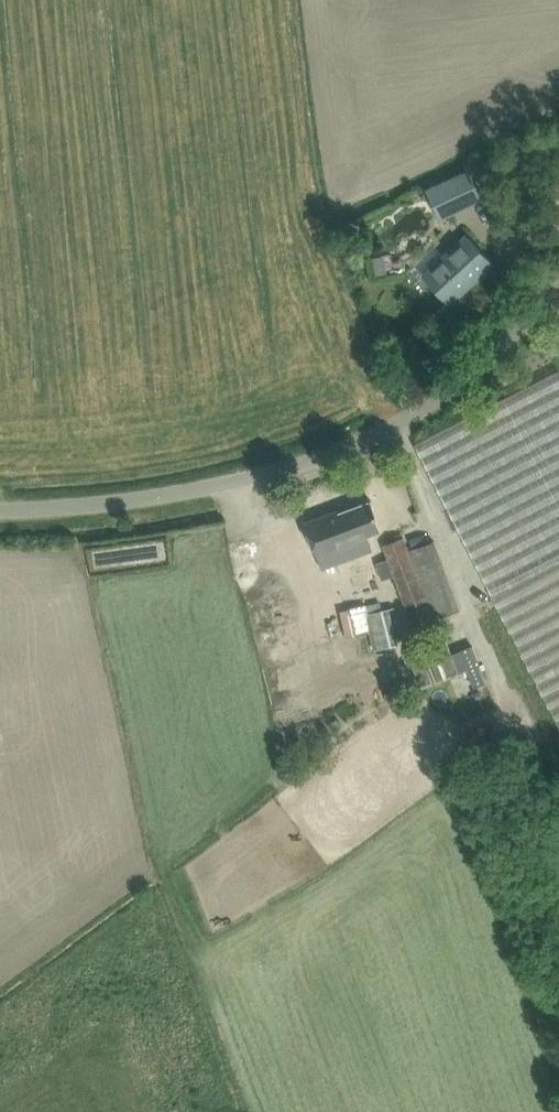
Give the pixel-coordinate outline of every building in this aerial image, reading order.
[(425,191),(439,219),(483,198),(478,189),(510,173),(501,154),(425,191)] [(493,264),(467,236),(424,275),(450,303),(493,264)] [(558,726),(558,369),(414,444),(558,726)] [(338,509),(305,522),(318,556),(342,547),(347,559),(373,549),(367,534),(382,528),(372,500),(339,512),(338,509)] [(459,609),(434,540),(409,549),(403,536),(383,544),(413,627),(459,609)] [(397,644),(388,608),(366,613),(375,650),(397,644)] [(455,661),(444,634),(419,643),(424,656),(411,661),(421,686),(459,672),(455,661)] [(486,681),(473,645),(461,649),(464,657),(455,661),(459,672),(467,669),(473,686),(486,681)]
